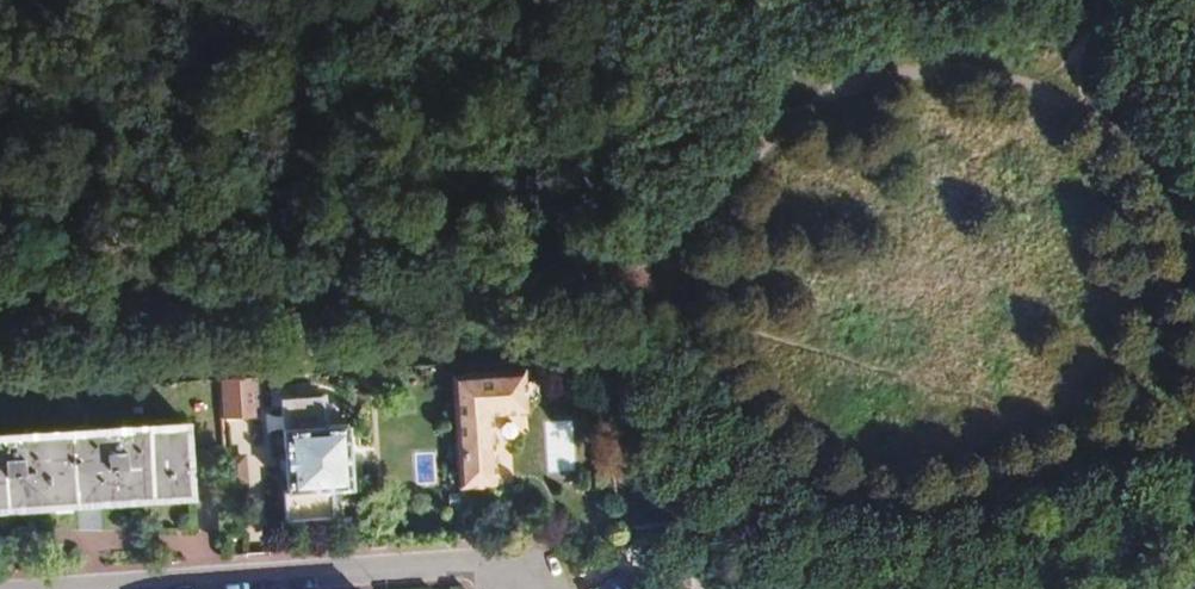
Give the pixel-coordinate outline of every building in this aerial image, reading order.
[(523,366),(452,371),(459,487),(494,484),(490,413),(526,411),(525,399),(532,398),(538,390),(537,383),(531,378),(524,378),(523,366)] [(215,380),(216,420),(244,419),(243,379),(215,380)] [(0,432),(0,503),(188,491),(183,419),(0,432)] [(348,422),(281,427),(286,490),(352,485),(348,422)] [(656,588),(711,588),(684,567),(656,588)]
